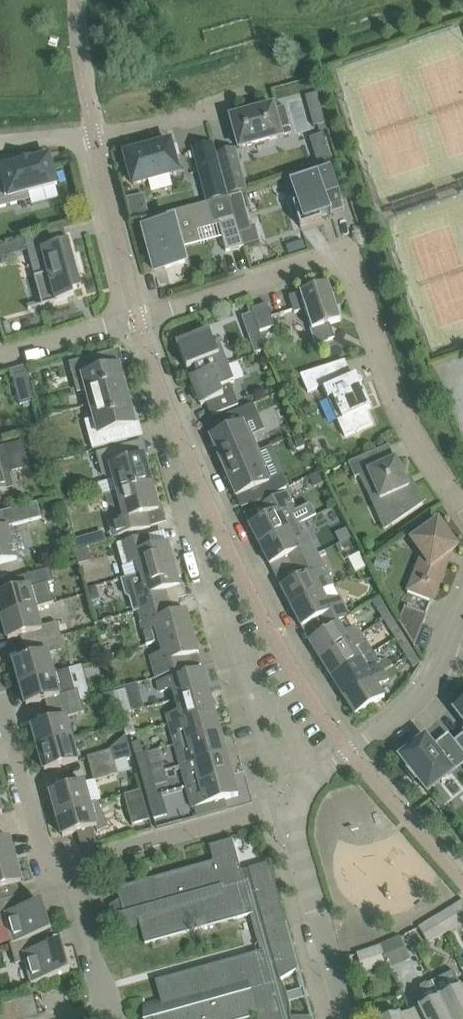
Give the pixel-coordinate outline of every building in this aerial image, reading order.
[(273,105),(231,117),(236,136),(239,148),(292,133),(285,106),(274,109),(273,105)] [(311,135),(314,158),(329,156),(325,133),(311,135)] [(179,172),(170,142),(125,154),(133,185),(179,172)] [(226,196),(217,162),(212,143),(192,148),(207,201),(226,196)] [(246,190),(235,149),(217,153),(228,195),(246,190)] [(0,181),(0,207),(27,200),(29,196),(28,192),(57,184),(49,155),(31,160),(30,159),(18,162),(19,164),(1,168),(4,180),(0,181)] [(344,209),(338,190),(331,167),(290,180),(290,182),(291,182),(298,203),(293,204),(301,227),(322,220),(322,219),(332,215),(331,214),(344,209)] [(242,194),(228,198),(234,216),(247,212),(242,194)] [(228,198),(207,203),(212,222),(217,220),(220,232),(226,251),(235,249),(244,247),(239,231),(238,227),(234,216),(228,198)] [(174,222),(170,223),(145,229),(143,221),(147,220),(147,219),(141,220),(154,270),(185,262),(174,222)] [(59,245),(49,247),(45,233),(45,232),(45,231),(23,237),(24,238),(28,253),(42,250),(48,272),(34,276),(41,305),(40,305),(40,306),(67,299),(65,292),(81,288),(78,276),(81,275),(76,255),(73,256),(68,240),(58,243),(59,245)] [(305,310),(317,344),(335,338),(330,324),(341,320),(329,283),(289,296),(294,313),(305,310)] [(267,304),(251,309),(259,332),(260,332),(275,327),(267,304)] [(220,347),(216,348),(209,331),(177,344),(187,370),(194,367),(198,376),(190,378),(191,379),(227,364),(220,347)] [(259,332),(250,335),(256,353),(266,349),(260,332),(259,332)] [(122,383),(124,382),(119,365),(108,368),(104,353),(69,363),(70,366),(80,392),(86,390),(90,404),(82,407),(125,395),(122,383)] [(213,415),(233,407),(238,405),(230,384),(234,382),(227,364),(191,379),(193,385),(190,386),(195,399),(198,398),(201,405),(210,402),(214,414),(212,415),(213,415)] [(357,434),(359,430),(373,424),(366,410),(371,408),(356,375),(341,382),(339,378),(334,380),(328,367),(333,366),(333,365),(300,375),(308,392),(322,386),(345,437),(353,433),(357,434)] [(19,405),(33,402),(25,374),(12,377),(19,405)] [(136,424),(131,407),(129,408),(125,395),(82,407),(90,405),(94,419),(88,421),(92,449),(93,450),(128,440),(124,427),(136,424)] [(244,423),(254,419),(248,407),(252,405),(251,404),(217,419),(218,421),(222,419),(227,430),(213,436),(218,448),(215,449),(223,467),(259,451),(252,433),(249,435),(244,423)] [(6,490),(13,488),(10,476),(12,472),(25,468),(27,464),(21,442),(5,446),(0,447),(0,492),(6,490)] [(107,495),(152,483),(144,456),(130,460),(126,445),(96,453),(102,475),(111,480),(113,479),(117,492),(107,495)] [(374,485),(390,521),(407,514),(406,510),(422,503),(413,484),(408,486),(396,459),(385,464),(379,451),(380,450),(380,449),(348,463),(355,478),(360,476),(365,489),(374,485)] [(286,487),(284,488),(279,477),(269,482),(264,470),(267,469),(259,451),(223,467),(231,484),(233,483),(239,495),(252,489),(257,501),(254,503),(254,504),(286,488),(286,487)] [(111,538),(131,532),(150,527),(147,514),(159,510),(152,483),(107,495),(109,503),(119,509),(120,514),(117,519),(107,521),(111,538)] [(259,519),(249,525),(260,545),(302,523),(296,512),(295,510),(286,492),(279,496),(254,509),(259,519)] [(37,502),(8,510),(12,526),(41,518),(37,502)] [(408,590),(414,592),(433,599),(448,560),(447,560),(445,557),(457,547),(438,521),(412,540),(422,555),(408,590)] [(302,523),(260,545),(270,565),(281,560),(287,571),(318,554),(307,534),(302,523)] [(7,562),(17,559),(7,526),(0,528),(0,564),(7,562)] [(95,545),(107,542),(104,533),(93,536),(95,545)] [(126,542),(119,544),(124,563),(125,566),(137,562),(141,574),(174,565),(168,543),(153,547),(149,536),(126,542)] [(292,581),(281,587),(291,607),(322,591),(334,585),(318,554),(287,571),(292,581)] [(141,574),(125,578),(129,590),(131,590),(137,611),(168,603),(165,591),(180,587),(174,565),(141,574)] [(45,584),(54,582),(50,569),(18,577),(21,588),(0,593),(0,612),(1,617),(35,608),(51,604),(45,584)] [(322,591),(291,607),(302,627),(317,620),(322,630),(342,620),(349,616),(339,596),(327,602),(322,591)] [(168,603),(137,611),(147,645),(159,641),(192,632),(186,610),(180,612),(172,614),(168,603)] [(383,621),(390,616),(384,606),(377,610),(383,621)] [(427,615),(408,608),(405,606),(399,622),(414,646),(414,647),(415,647),(414,647),(427,615)] [(66,622),(58,624),(57,622),(41,627),(35,608),(1,617),(8,640),(27,635),(30,645),(61,636),(70,634),(66,622)] [(390,631),(397,627),(390,616),(383,621),(390,631)] [(326,630),(309,641),(320,660),(361,634),(356,626),(345,633),(338,623),(326,630)] [(163,653),(150,657),(156,678),(164,676),(190,669),(187,657),(199,654),(192,632),(159,641),(163,653)] [(361,634),(320,660),(332,678),(372,653),(366,643),(361,634)] [(20,682),(53,673),(48,654),(65,650),(61,636),(30,645),(33,655),(13,660),(20,682)] [(406,657),(413,653),(407,643),(400,647),(406,657)] [(372,653),(332,678),(344,697),(352,692),(384,671),(391,667),(389,663),(382,661),(379,663),(372,653)] [(412,667),(419,663),(413,653),(406,657),(412,667)] [(78,690),(74,691),(68,669),(53,673),(20,682),(26,705),(49,699),(52,709),(81,701),(78,690)] [(176,700),(209,691),(203,669),(157,682),(160,692),(173,689),(176,700)] [(352,692),(344,697),(355,715),(384,697),(378,687),(389,680),(384,671),(352,692)] [(215,712),(214,710),(218,709),(215,698),(211,699),(209,691),(176,700),(179,711),(166,715),(169,725),(215,712)] [(458,703),(460,705),(454,710),(462,721),(462,699),(458,703)] [(38,748),(72,739),(66,718),(84,713),(81,701),(52,709),(54,719),(32,726),(38,748)] [(120,715),(128,713),(124,702),(117,704),(120,715)] [(187,742),(220,732),(215,712),(169,725),(171,734),(184,730),(187,742)] [(123,727),(131,725),(128,713),(120,715),(123,727)] [(180,766),(226,753),(220,732),(187,742),(190,753),(178,757),(180,766)] [(462,756),(462,735),(454,741),(448,734),(447,735),(462,756)] [(462,764),(462,756),(447,735),(433,747),(426,738),(425,736),(424,737),(424,738),(401,756),(400,757),(401,758),(411,770),(410,771),(416,779),(417,778),(427,790),(426,791),(428,792),(429,791),(452,772),(452,773),(453,772),(453,771),(456,769),(462,764)] [(44,771),(64,765),(78,762),(72,739),(38,748),(44,771)] [(136,755),(144,753),(140,740),(132,742),(136,755)] [(90,769),(115,762),(111,750),(87,757),(90,769)] [(142,777),(152,774),(146,753),(144,753),(136,755),(142,777)] [(199,783),(232,774),(226,753),(180,766),(183,776),(196,772),(199,783)] [(94,781),(118,774),(115,762),(90,769),(94,781)] [(152,774),(142,777),(147,793),(157,790),(152,774)] [(202,795),(189,798),(192,808),(238,796),(232,774),(199,783),(202,795)] [(90,805),(98,802),(93,781),(84,784),(83,782),(50,791),(56,814),(90,804),(90,805)] [(149,820),(144,801),(141,790),(124,795),(132,825),(149,820)] [(148,797),(154,819),(167,815),(161,794),(148,797)] [(62,836),(95,827),(97,832),(109,828),(98,802),(90,805),(90,804),(56,814),(62,836)] [(15,860),(9,837),(0,840),(0,864),(15,860)] [(269,863),(248,869),(251,878),(243,880),(232,840),(209,846),(213,861),(116,888),(123,914),(114,916),(122,929),(123,929),(139,925),(145,944),(250,915),(260,952),(155,981),(160,1000),(144,1005),(144,999),(143,999),(143,1018),(148,1018),(152,1018),(153,1018),(246,1018),(256,1016),(257,1018),(313,1018),(312,1016),(310,1016),(291,1017),(289,1002),(284,987),(280,980),(297,970),(299,970),(269,863)] [(21,882),(15,860),(0,864),(0,888),(21,882)] [(27,907),(24,894),(1,901),(0,901),(0,923),(6,922),(12,943),(9,943),(10,944),(51,933),(46,916),(45,914),(43,915),(43,914),(39,916),(39,915),(40,914),(41,913),(42,911),(42,910),(42,909),(41,908),(41,907),(40,907),(40,906),(38,905),(36,905),(36,906),(34,907),(33,908),(33,909),(32,910),(33,911),(28,912),(27,907)] [(436,917),(442,927),(459,916),(453,907),(436,917)] [(424,937),(442,927),(436,917),(419,928),(424,937)] [(47,952),(45,945),(42,936),(51,933),(10,944),(15,964),(25,961),(31,984),(69,973),(65,956),(64,956),(64,954),(62,955),(62,954),(58,955),(57,955),(59,954),(59,953),(60,953),(60,952),(60,951),(61,950),(60,949),(60,948),(59,947),(58,946),(57,946),(57,945),(56,945),(55,945),(54,946),(53,946),(52,947),(52,948),(51,948),(51,949),(51,950),(51,951),(47,952)] [(407,949),(401,937),(381,946),(386,958),(407,949)] [(380,946),(357,954),(363,971),(386,963),(380,946)] [(460,985),(453,971),(430,983),(438,997),(439,996),(451,1018),(462,1018),(462,984),(460,985)] [(439,996),(438,997),(430,983),(419,989),(418,999),(421,1005),(409,1011),(412,1018),(451,1018),(439,996)] [(37,1014),(32,996),(0,1005),(0,1018),(20,1018),(37,1014)] [(409,1011),(380,1018),(412,1018),(409,1011)]
